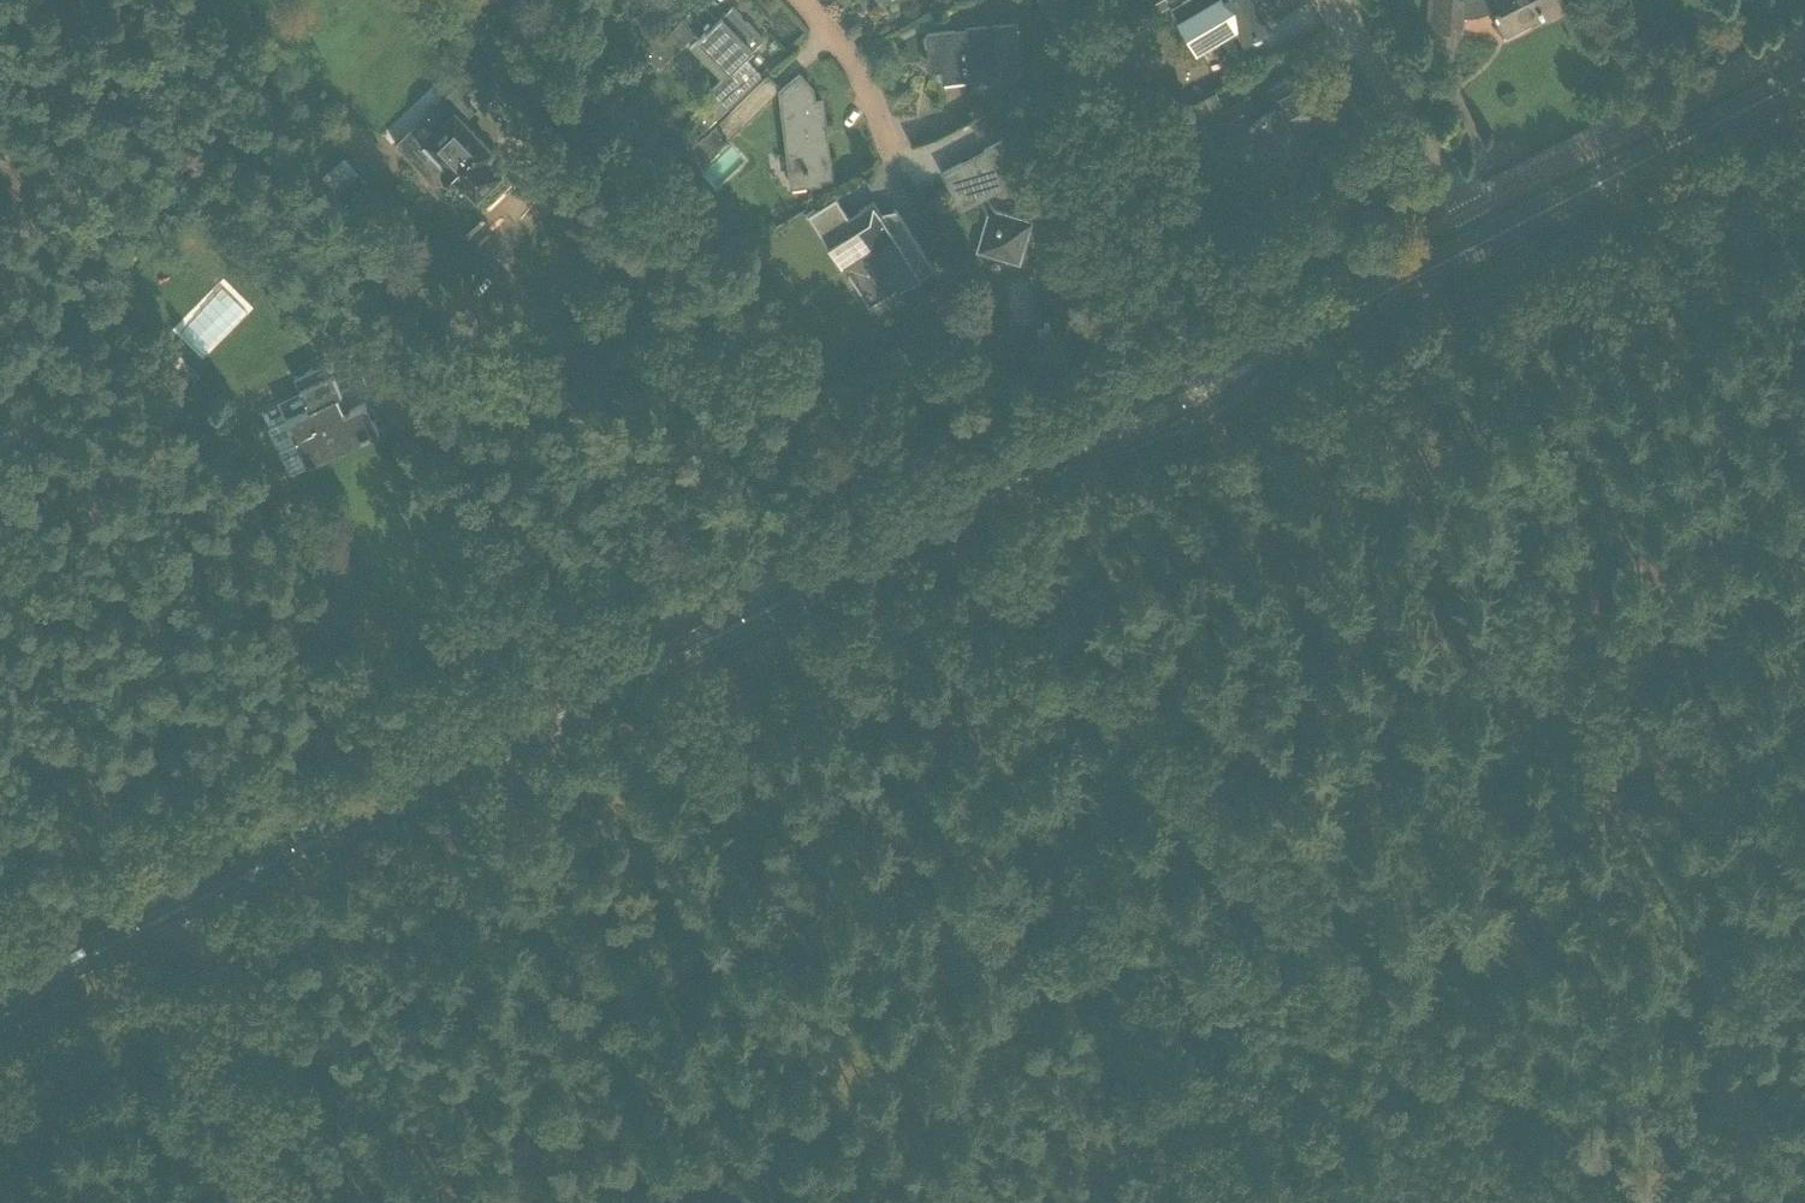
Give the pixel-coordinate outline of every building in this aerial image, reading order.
[(650,14),(663,1),(665,0),(637,0),(650,14)] [(1154,3),(1159,12),(1170,5),(1167,0),(1160,0),(1154,3)] [(1171,8),(1197,50),(1221,36),(1233,56),(1261,39),(1257,31),(1270,23),(1256,0),(1185,0),(1180,3),(1171,8)] [(1427,26),(1460,29),(1462,12),(1465,13),(1471,12),(1474,12),(1478,11),(1483,10),(1486,9),(1490,7),(1493,5),(1507,31),(1541,13),(1542,15),(1546,13),(1542,5),(1551,0),(1430,0),(1427,26)] [(1562,10),(1581,0),(1556,0),(1562,10)] [(732,5),(707,30),(705,28),(702,31),(704,33),(691,46),(721,77),(710,89),(728,108),(762,75),(744,57),(764,38),(732,5)] [(659,68),(697,31),(684,18),(646,54),(659,68)] [(1017,24),(952,30),(928,32),(931,67),(943,66),(945,79),(997,74),(996,70),(1021,67),(1017,24)] [(1111,56),(1132,45),(1126,34),(1105,45),(1111,56)] [(782,88),(768,74),(688,151),(698,161),(715,145),(718,148),(780,89),(792,186),(821,182),(820,175),(831,174),(828,144),(822,145),(819,119),(824,119),(822,99),(814,100),(813,88),(800,73),(782,88)] [(456,84),(440,99),(442,101),(445,97),(456,109),(456,110),(453,112),(454,114),(457,111),(471,99),(456,84)] [(1221,104),(1215,91),(1193,102),(1200,115),(1221,104)] [(978,135),(1003,122),(996,108),(971,123),(978,135)] [(396,141),(395,142),(436,186),(445,178),(451,181),(457,180),(459,178),(461,180),(461,179),(462,179),(460,181),(462,184),(464,182),(477,195),(504,169),(496,160),(489,153),(492,150),(472,128),(465,120),(457,111),(454,114),(453,112),(456,110),(455,110),(453,112),(422,142),(413,131),(399,144),(396,141)] [(1002,141),(964,161),(943,172),(962,208),(980,199),(988,214),(977,252),(1020,264),(1033,221),(995,210),(987,195),(1021,176),(1002,141)] [(377,194),(344,157),(322,177),(345,204),(339,209),(348,219),(377,194)] [(884,217),(881,212),(874,201),(849,216),(836,197),(808,214),(842,267),(874,247),(901,290),(935,269),(897,209),(893,209),(896,214),(884,217)] [(940,286),(917,304),(926,315),(949,297),(940,286)] [(400,358),(358,315),(335,337),(378,380),(400,358)] [(310,408),(269,427),(281,451),(291,473),(310,464),(308,459),(361,434),(363,436),(371,432),(370,430),(376,427),(377,426),(373,416),(367,405),(366,402),(349,410),(345,412),(337,396),(342,394),(342,393),(327,362),(305,372),(295,377),(310,408)] [(191,364),(182,374),(192,384),(201,374),(191,364)]
